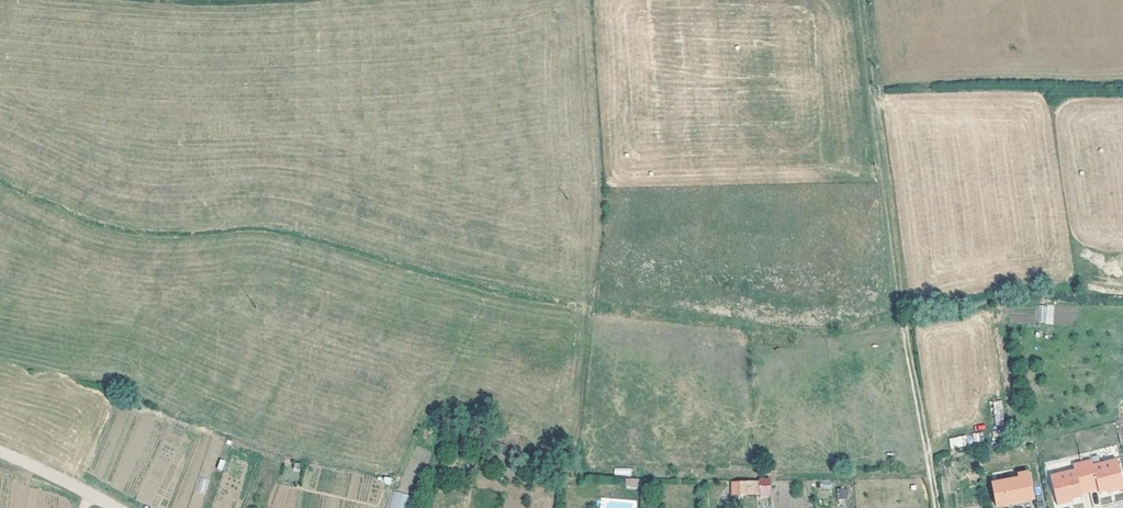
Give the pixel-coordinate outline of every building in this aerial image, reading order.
[(1038,321),(1073,325),(1075,309),(1040,304),(1038,321)] [(952,449),(968,445),(965,435),(949,439),(952,449)] [(1047,473),(1053,502),(1068,499),(1068,497),(1078,495),(1077,491),(1095,488),(1095,491),(1105,489),(1106,491),(1121,487),(1114,458),(1090,463),(1089,458),(1070,462),(1071,467),(1047,473)] [(756,474),(739,474),(740,486),(756,486),(756,474)] [(1031,501),(1025,474),(1016,476),(1017,480),(990,486),(994,507),(996,507),(1031,501)] [(625,487),(638,487),(638,478),(625,478),(625,487)] [(836,483),(836,492),(845,493),(845,483),(836,483)] [(388,507),(407,507),(411,495),(393,490),(388,507)]
